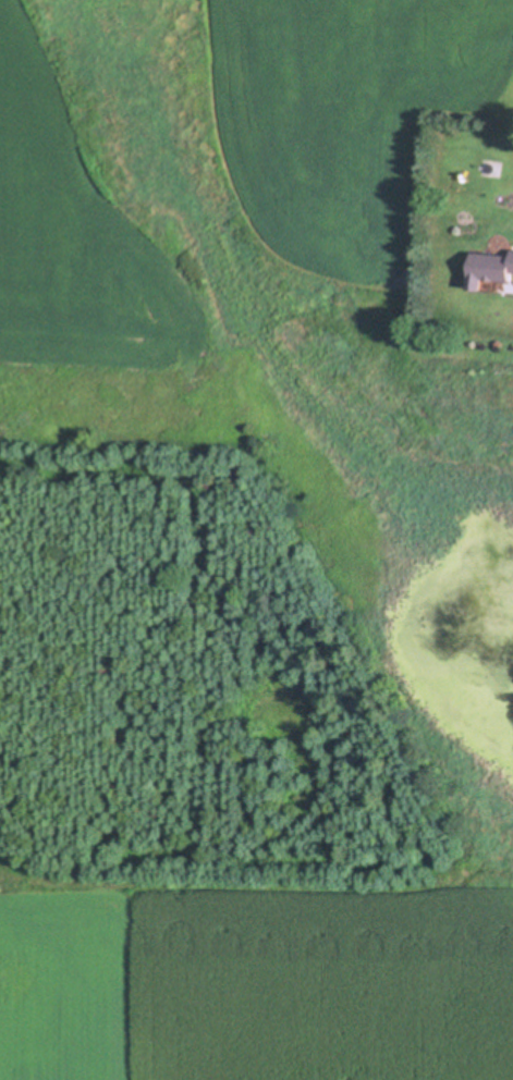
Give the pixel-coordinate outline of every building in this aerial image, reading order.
[(473,252),(471,291),(492,291),(492,282),(512,283),(512,254),(473,252)]
